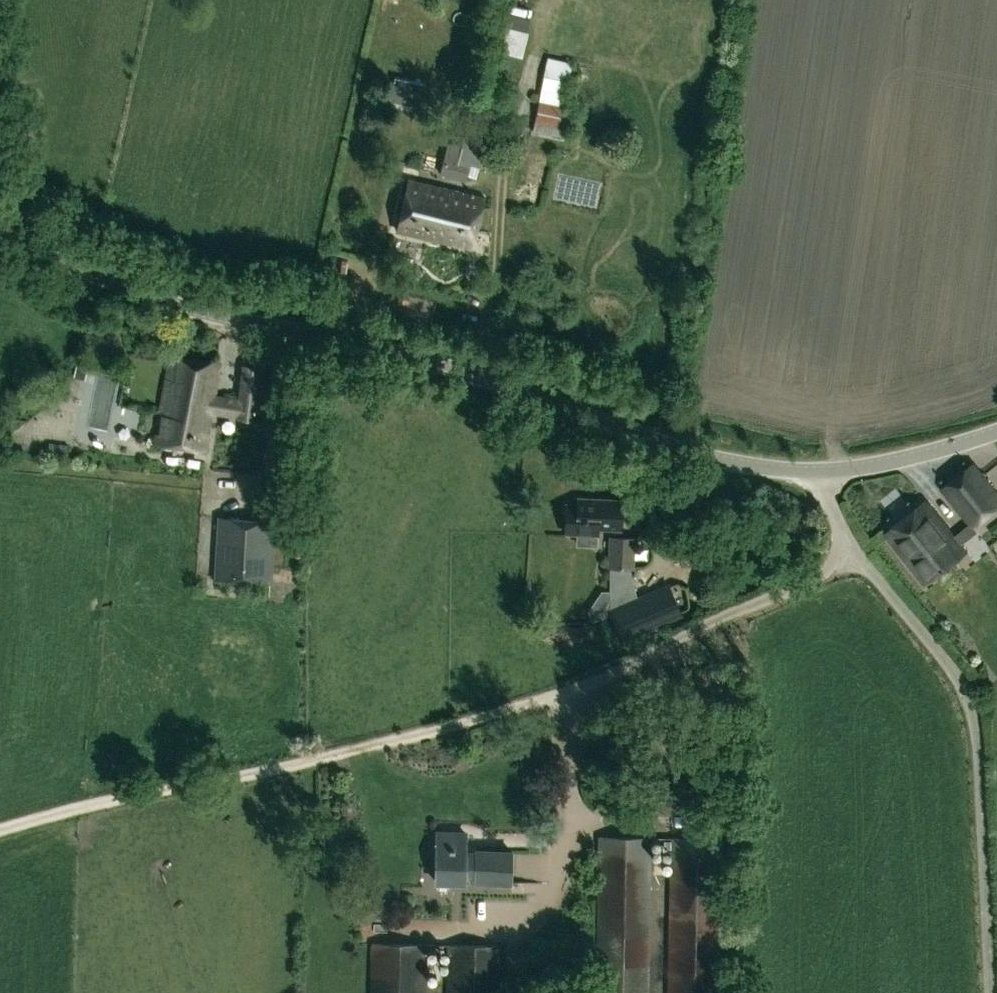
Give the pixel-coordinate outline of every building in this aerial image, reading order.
[(554,11),(557,0),(548,0),(545,9),(554,11)] [(504,26),(526,32),(529,22),(507,15),(504,26)] [(526,32),(504,26),(497,49),(520,55),(526,32)] [(572,61),(548,56),(541,89),(565,94),(572,61)] [(420,107),(425,84),(394,77),(389,100),(420,107)] [(532,130),(556,135),(568,138),(574,108),(539,101),(532,130)] [(483,148),(463,142),(462,145),(449,141),(440,173),(466,180),(471,165),(478,167),(483,148)] [(397,230),(469,248),(481,199),(409,181),(397,230)] [(132,310),(118,304),(114,316),(129,321),(132,310)] [(234,418),(261,422),(267,368),(241,364),(237,398),(214,393),(220,365),(169,358),(157,443),(205,449),(211,414),(234,417),(234,418)] [(68,445),(49,442),(46,457),(67,459),(68,445)] [(996,508),(996,490),(973,461),(939,489),(971,528),(996,508)] [(619,529),(620,502),(577,500),(577,506),(566,505),(565,533),(597,534),(598,528),(619,529)] [(965,552),(925,501),(885,533),(925,583),(965,552)] [(217,517),(214,579),(271,583),(275,521),(217,517)] [(276,522),(274,546),(293,547),(295,523),(276,522)] [(628,565),(632,566),(634,536),(610,536),(609,565),(628,565)] [(628,565),(609,565),(609,590),(601,589),(587,609),(591,620),(610,613),(608,609),(635,597),(628,565)] [(682,615),(668,583),(635,597),(608,609),(610,613),(622,641),(682,615)] [(675,782),(636,782),(635,814),(675,815),(675,782)] [(465,832),(436,831),(435,883),(464,883),(464,882),(465,852),(465,832)] [(650,837),(598,836),(596,992),(647,992),(650,837)] [(668,992),(719,992),(721,839),(671,837),(668,992)] [(474,852),(465,852),(464,882),(511,883),(512,850),(474,849),(474,852)] [(426,945),(370,944),(369,992),(425,992),(426,945)] [(500,946),(447,945),(446,992),(499,992),(500,946)]
